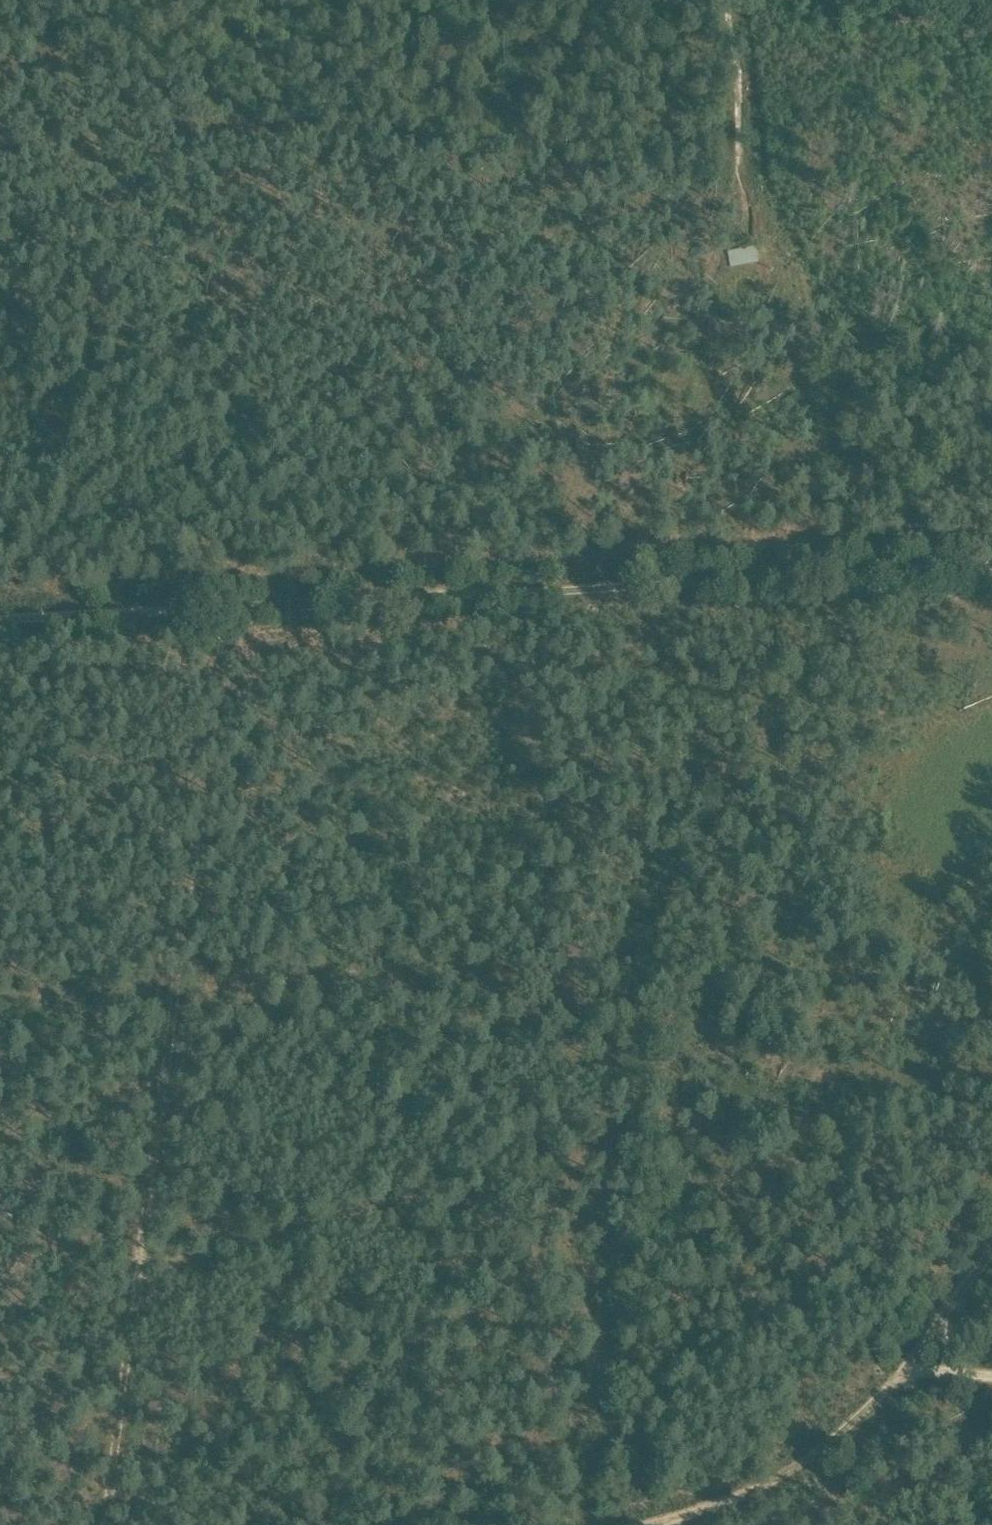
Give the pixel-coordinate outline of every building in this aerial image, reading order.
[(749,242),(730,245),(731,257),(751,254),(749,242)]
